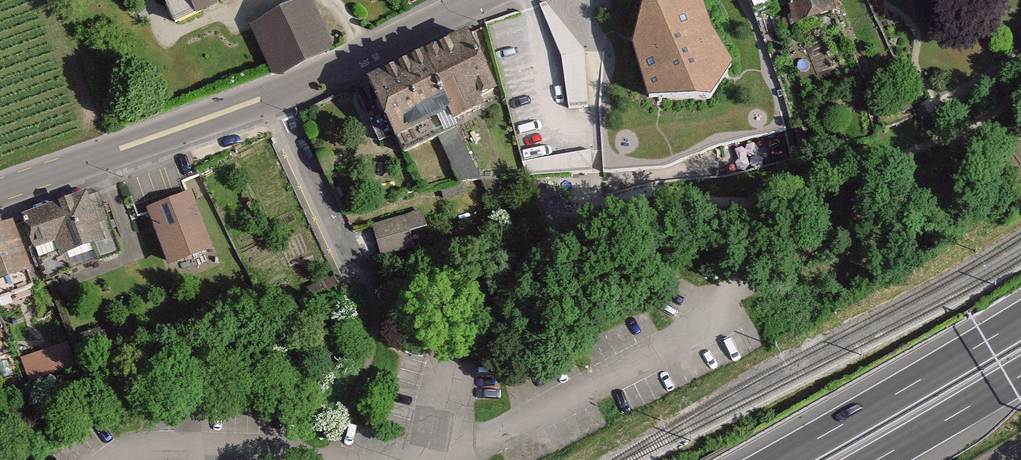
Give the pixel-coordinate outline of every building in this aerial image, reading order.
[(176,27),(234,0),(164,0),(176,27)] [(249,27),(273,77),(280,79),(331,53),(333,47),(311,0),(301,0),(249,27)] [(733,67),(712,33),(702,0),(677,0),(642,11),(631,48),(648,101),(711,104),(733,67)] [(799,26),(844,7),(841,0),(788,0),(799,26)] [(468,31),(365,82),(403,157),(438,139),(458,129),(454,123),(484,109),(480,101),(498,92),(468,31)] [(586,45),(565,47),(569,103),(590,101),(586,45)] [(458,129),(438,139),(459,182),(482,181),(458,129)] [(127,182),(148,241),(213,218),(192,159),(127,182)] [(98,192),(23,218),(0,226),(0,298),(120,256),(98,192)] [(427,208),(371,223),(380,254),(435,239),(427,208)] [(67,342),(24,352),(30,376),(73,365),(67,342)]
